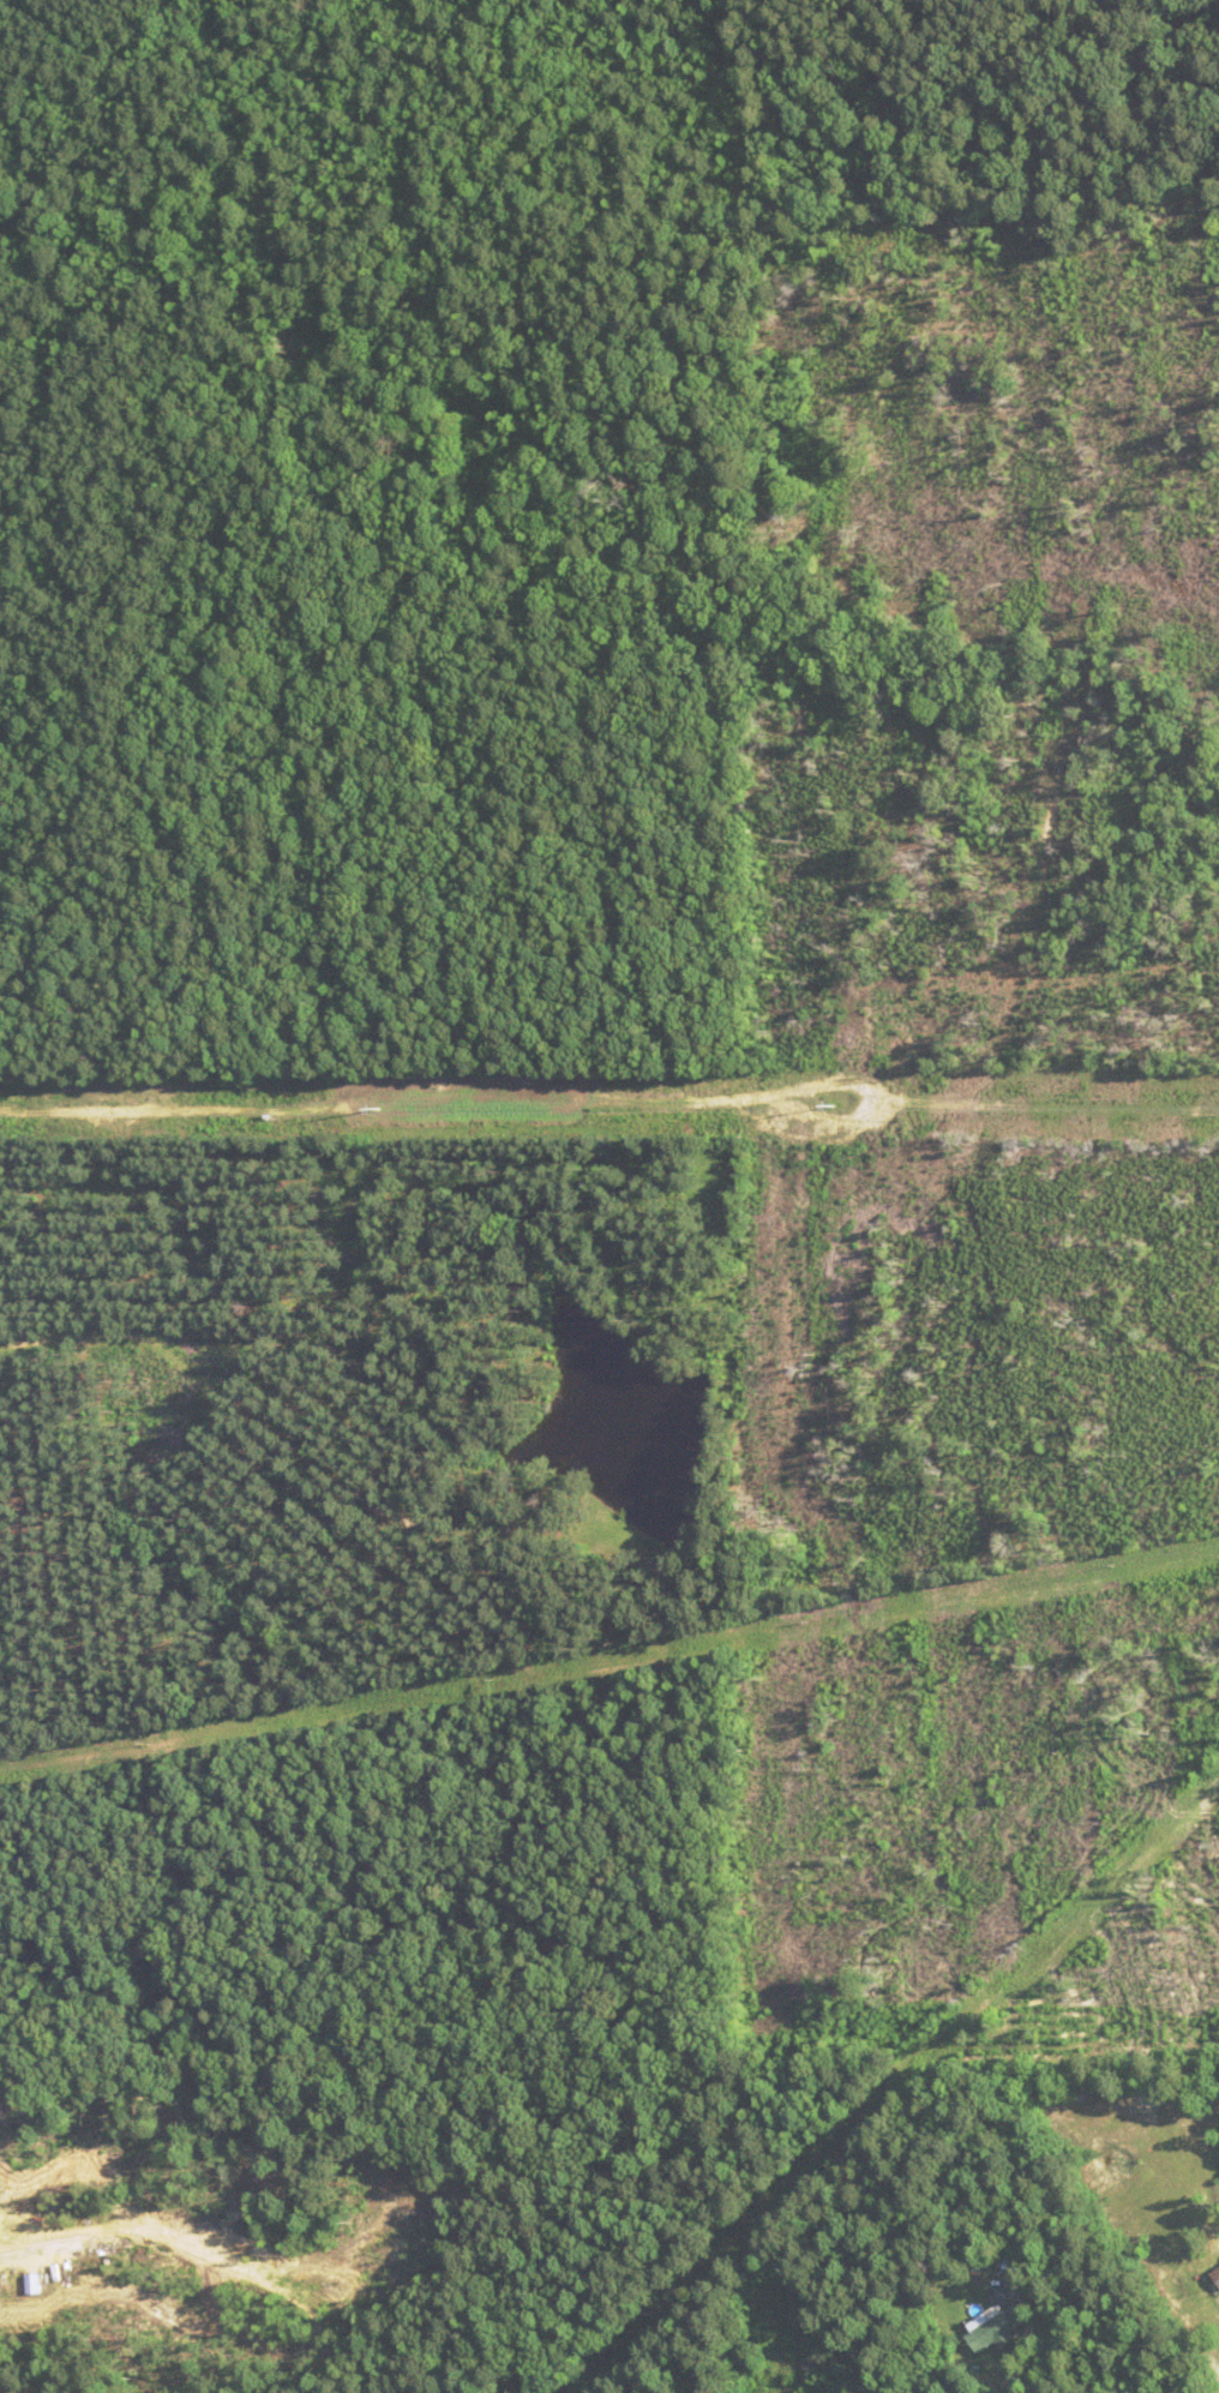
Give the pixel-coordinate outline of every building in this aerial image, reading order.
[(726,1201),(743,1201),(743,1183),(726,1183),(726,1201)] [(968,2333),(979,2352),(997,2342),(1001,2349),(1018,2339),(1013,2330),(1026,2322),(1014,2301),(991,2315),(993,2319),(968,2333)]
